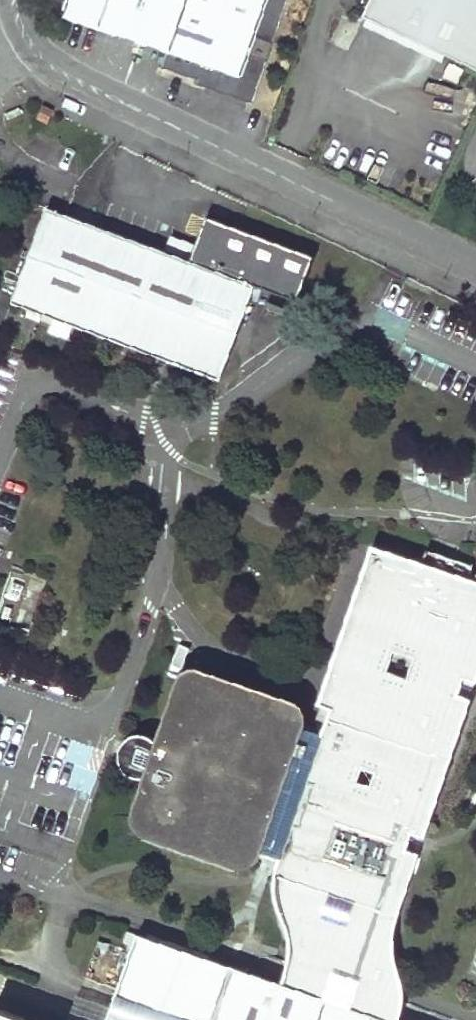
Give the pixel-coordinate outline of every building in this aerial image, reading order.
[(251,103),(286,0),(62,0),(57,14),(164,50),(158,67),(195,79),(193,83),(251,103)] [(357,13),(364,16),(444,54),(475,69),(475,0),(363,0),(357,13)] [(444,54),(364,16),(361,23),(441,61),(444,54)] [(11,302),(53,317),(48,331),(67,338),(72,324),(132,346),(168,252),(46,207),(11,302)] [(206,216),(191,260),(254,284),(297,300),(314,255),(206,216)] [(191,260),(168,252),(132,346),(220,379),(254,284),(191,260)] [(187,673),(184,676),(163,747),(154,736),(144,732),(135,732),(122,737),(128,741),(125,751),(117,751),(121,763),(126,771),(135,776),(144,778),(153,775),(139,815),(139,819),(142,823),(147,826),(245,860),(253,858),(258,852),(262,842),(286,851),(282,861),(281,865),(281,867),(282,870),(284,871),(283,948),(286,954),(287,958),(287,966),(284,974),(279,981),(278,983),(138,935),(109,1019),(393,1019),(395,1017),(399,1009),(401,997),(396,982),(394,945),(398,915),(419,852),(407,848),(409,840),(412,832),(425,836),(472,697),(469,696),(459,692),(465,676),(475,680),(475,587),(474,593),(467,591),(474,573),(474,566),(470,563),(431,550),(428,552),(423,564),(375,547),(323,703),(324,704),(334,706),(327,729),(323,741),(299,732),(303,721),(304,714),(301,708),(299,705),(197,670),(193,670),(187,673)] [(475,680),(465,676),(459,692),(469,696),(472,687),(475,680)] [(324,704),(318,725),(327,729),(334,706),(324,704)] [(303,721),(299,732),(323,741),(327,729),(303,721)] [(262,842),(258,852),(268,856),(282,861),(286,851),(262,842)] [(137,934),(129,932),(126,942),(134,944),(137,934)] [(0,1009),(0,1019),(32,1019),(0,1009)]
